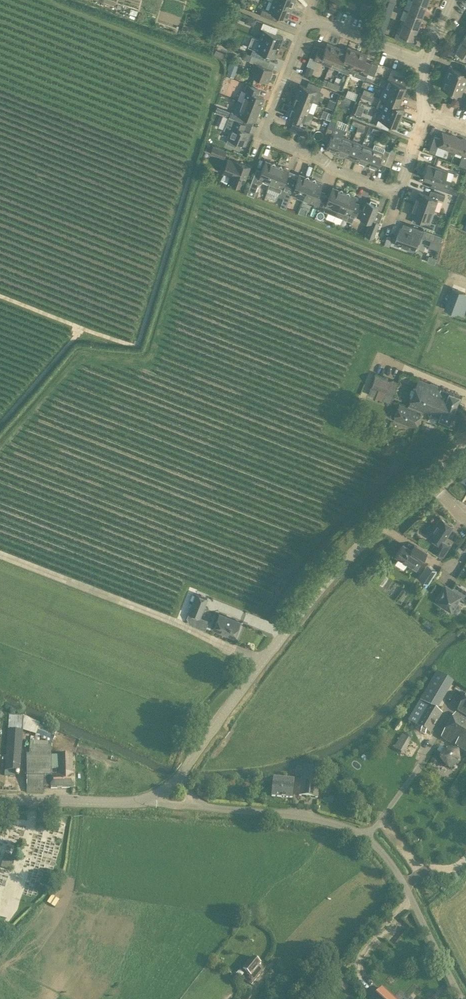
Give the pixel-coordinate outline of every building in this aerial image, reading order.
[(287,18),(291,8),(272,0),(268,10),(262,8),(260,14),(276,20),(278,15),(287,18)] [(416,0),(411,0),(408,10),(421,15),(426,4),(416,0)] [(388,2),(384,14),(389,16),(394,4),(388,2)] [(417,27),(421,15),(408,10),(403,21),(417,27)] [(383,16),(381,15),(376,30),(384,33),(389,16),(384,14),(383,16)] [(253,25),(255,19),(247,15),(244,22),(253,25)] [(417,27),(403,21),(400,20),(394,37),(406,42),(408,36),(413,38),(417,27)] [(262,29),(258,38),(279,46),(283,36),(275,33),(277,27),(263,22),(260,28),(262,28),(262,29)] [(251,54),(265,60),(267,54),(275,57),(279,46),(258,38),(254,48),(252,47),(250,54),(251,54)] [(461,40),(455,50),(456,51),(451,58),(465,64),(465,43),(461,40)] [(319,61),(329,65),(336,46),(326,42),(324,49),(318,46),(313,59),(319,61)] [(339,69),(341,65),(340,65),(346,50),(346,49),(336,46),(329,65),(339,69)] [(341,65),(350,69),(358,50),(347,46),(346,49),(346,50),(340,65),(341,65)] [(358,50),(350,69),(355,71),(353,75),(363,79),(370,62),(365,60),(367,54),(358,50)] [(268,61),(265,60),(251,54),(249,61),(254,63),(249,74),(267,81),(272,69),(266,67),(268,61)] [(235,75),(238,62),(230,61),(227,74),(235,75)] [(444,76),(464,84),(465,79),(465,66),(461,65),(459,70),(448,66),(444,76)] [(407,79),(401,77),(389,72),(387,78),(383,88),(402,95),(406,85),(405,85),(407,79)] [(444,76),(440,87),(460,94),(464,84),(444,76)] [(299,84),(296,94),(312,100),(316,90),(319,92),(321,86),(308,81),(306,86),(299,84)] [(246,90),(242,101),(259,108),(264,97),(258,94),(260,89),(246,84),(244,89),(246,90)] [(356,98),(358,90),(348,88),(346,95),(356,98)] [(385,99),(398,104),(402,95),(383,88),(379,97),(385,99)] [(296,94),(292,104),(308,110),(312,100),(296,94)] [(333,108),(336,100),(330,98),(329,98),(327,105),(327,106),(333,108)] [(398,104),(385,99),(381,108),(400,116),(404,106),(398,104)] [(214,111),(221,114),(243,122),(245,116),(255,120),(259,108),(242,101),(237,113),(231,110),(230,111),(216,105),(214,111)] [(356,112),(361,114),(364,104),(358,103),(356,112)] [(287,115),(294,117),(291,123),(292,123),(289,129),(301,134),(304,128),(307,122),(304,121),(308,110),(292,104),(287,115)] [(396,126),(400,116),(381,108),(377,118),(378,119),(375,124),(387,129),(390,123),(396,126)] [(243,122),(221,114),(217,126),(225,129),(231,131),(229,137),(230,138),(228,142),(235,145),(237,141),(245,144),(250,131),(243,128),(245,123),(243,122)] [(335,152),(341,135),(344,129),(335,125),(336,122),(330,119),(322,139),(328,141),(325,148),(335,152)] [(445,148),(455,151),(460,138),(442,131),(439,137),(434,135),(428,151),(435,153),(442,156),(445,148)] [(335,152),(345,156),(351,139),(341,135),(335,152)] [(460,138),(455,151),(465,155),(465,140),(460,138)] [(362,143),(351,139),(345,156),(355,160),(362,143)] [(355,160),(366,164),(372,147),(362,143),(355,160)] [(376,168),(379,161),(384,164),(390,166),(396,147),(393,146),(389,151),(384,149),(384,147),(374,143),(372,148),(372,147),(366,164),(376,168)] [(209,152),(223,157),(226,150),(212,145),(209,152)] [(230,175),(228,181),(242,186),(249,166),(227,158),(222,172),(230,175)] [(270,182),(277,164),(265,160),(260,172),(255,170),(246,192),(253,195),(258,183),(261,182),(262,179),(270,182)] [(452,172),(427,163),(422,177),(431,180),(430,185),(446,191),(452,172)] [(270,182),(268,187),(279,192),(277,195),(283,197),(284,196),(291,178),(286,176),(288,169),(277,164),(270,182)] [(302,198),(310,178),(298,173),(296,180),(291,178),(284,196),(289,198),(291,193),(302,198)] [(322,197),(323,194),(318,192),(322,182),(310,178),(302,198),(314,202),(314,203),(319,205),(322,197)] [(322,197),(319,205),(318,208),(334,215),(344,191),(332,186),(327,199),(322,197)] [(413,203),(433,210),(437,198),(443,200),(445,194),(433,190),(431,195),(417,191),(413,203)] [(351,222),(357,207),(359,203),(354,201),(356,195),(344,191),(334,215),(351,222)] [(361,213),(357,212),(356,216),(370,221),(363,237),(371,240),(379,221),(372,219),(378,205),(375,204),(376,201),(370,199),(369,201),(366,200),(361,213)] [(429,221),(433,210),(413,203),(409,215),(423,220),(422,225),(433,229),(435,223),(429,221)] [(412,226),(410,231),(399,227),(394,244),(413,250),(416,243),(417,244),(419,242),(423,230),(412,226)] [(383,244),(389,246),(392,239),(386,237),(383,244)] [(457,313),(465,292),(451,287),(443,308),(457,313)] [(390,402),(397,382),(374,374),(367,393),(390,402)] [(448,420),(458,394),(418,378),(408,405),(407,405),(407,406),(398,402),(393,419),(414,427),(421,410),(448,420)] [(440,518),(428,537),(436,542),(431,550),(442,557),(450,545),(443,541),(453,526),(440,518)] [(411,566),(415,560),(420,563),(426,553),(416,546),(413,552),(402,545),(395,556),(398,558),(395,563),(403,568),(406,563),(411,566)] [(419,577),(427,583),(436,569),(427,564),(419,577)] [(456,592),(445,586),(435,602),(451,612),(459,599),(465,603),(465,602),(465,588),(460,585),(456,592)] [(196,594),(189,612),(200,617),(207,598),(196,594)] [(219,614),(217,619),(213,629),(233,637),(235,634),(237,634),(239,628),(238,626),(239,622),(231,619),(219,614)] [(457,711),(465,717),(465,695),(457,711)] [(430,735),(443,714),(419,701),(407,722),(418,728),(415,733),(425,738),(428,733),(430,735)] [(455,714),(441,738),(465,753),(465,721),(455,714)] [(50,789),(72,789),(72,756),(58,756),(51,756),(51,754),(51,741),(52,741),(56,732),(39,725),(40,724),(23,717),(9,716),(7,730),(4,771),(20,772),(23,731),(35,735),(33,741),(29,741),(28,754),(26,754),(26,778),(26,792),(44,793),(43,777),(50,777),(50,789)] [(395,749),(413,757),(419,743),(401,735),(395,749)] [(446,749),(441,759),(449,768),(459,763),(457,751),(446,749)] [(321,770),(296,767),(295,777),(300,777),(298,796),(318,798),(321,770)] [(273,784),(272,784),(271,797),(293,799),(294,785),(294,780),(273,778),(273,784)] [(2,866),(10,869),(12,862),(4,860),(2,866)] [(242,970),(248,974),(244,979),(251,985),(263,970),(259,967),(261,964),(252,958),(242,970)] [(382,988),(371,998),(393,998),(382,988)]
